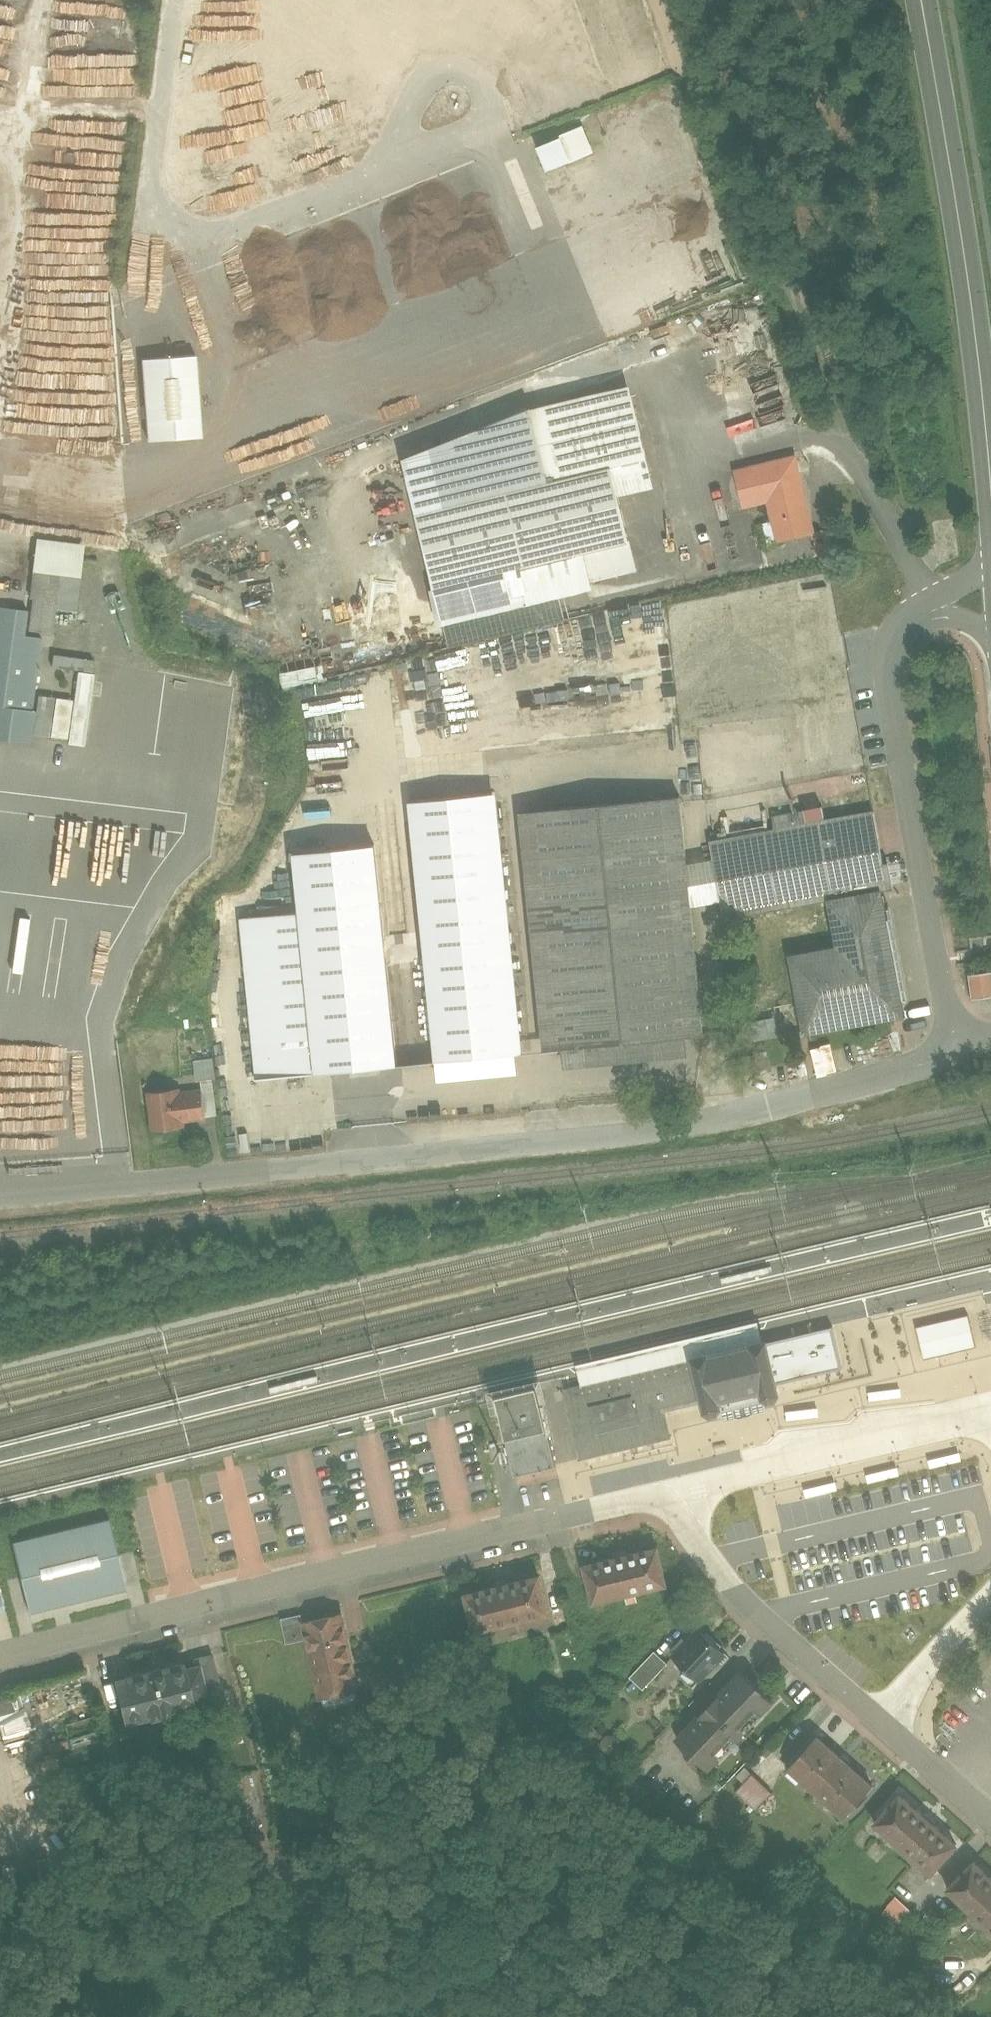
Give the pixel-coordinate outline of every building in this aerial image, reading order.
[(600,149),(588,122),(566,131),(568,134),(544,144),(555,169),(600,149)] [(192,363),(135,368),(142,451),(200,446),(192,363)] [(654,479),(637,404),(486,437),(430,455),(401,474),(429,602),(588,567),(591,580),(637,570),(619,487),(654,479)] [(793,450),(736,465),(747,509),(764,505),(773,542),(814,532),(793,450)] [(92,541),(41,534),(33,597),(37,597),(33,628),(57,631),(60,607),(83,610),(92,541)] [(37,743),(41,708),(37,708),(46,634),(30,632),(33,608),(0,604),(0,606),(0,739),(37,743)] [(391,796),(416,1056),(431,1055),(433,1076),(515,1068),(513,1047),(531,1045),(508,803),(506,785),(391,796)] [(702,1029),(690,902),(720,897),(724,918),(826,899),(834,939),(786,948),(802,1034),(906,1015),(882,888),(894,886),(888,854),(882,856),(872,805),(814,816),(812,805),(793,809),(791,798),(767,803),(771,824),(708,835),(711,853),(685,858),(679,787),(518,802),(541,1044),(557,1042),(559,1064),(685,1052),(683,1030),(702,1029)] [(310,1066),(395,1058),(373,834),(289,842),(295,908),(237,914),(249,1035),(306,1029),(310,1066)] [(990,995),(990,969),(969,972),(972,998),(990,995)] [(141,1090),(148,1132),(184,1126),(183,1120),(204,1116),(199,1086),(178,1090),(177,1084),(141,1090)] [(918,1325),(926,1356),(977,1344),(970,1313),(918,1325)] [(575,1362),(580,1384),(727,1349),(763,1340),(758,1319),(575,1362)] [(832,1325),(768,1341),(767,1339),(763,1340),(727,1349),(580,1384),(570,1386),(563,1388),(580,1458),(672,1436),(666,1411),(703,1402),(705,1411),(710,1415),(720,1413),(723,1411),(741,1406),(763,1400),(769,1401),(776,1399),(780,1393),(778,1382),(842,1366),(832,1325)] [(515,1471),(556,1462),(538,1385),(497,1394),(515,1471)] [(28,1611),(125,1588),(108,1517),(11,1540),(19,1576),(28,1611)] [(666,1587),(655,1542),(575,1560),(586,1606),(622,1598),(624,1609),(639,1605),(636,1594),(666,1587)] [(551,1611),(539,1562),(459,1581),(471,1630),(551,1611)] [(342,1609),(299,1618),(298,1614),(279,1618),(284,1643),(303,1639),(316,1700),(359,1691),(342,1609)] [(694,1688),(725,1654),(694,1626),(670,1654),(685,1667),(678,1674),(694,1688)] [(642,1690),(667,1663),(653,1650),(629,1678),(642,1690)] [(185,1664),(112,1680),(123,1728),(195,1711),(185,1664)] [(708,1772),(775,1699),(738,1665),(670,1738),(708,1772)] [(27,1730),(21,1695),(0,1698),(0,1734),(27,1730)] [(839,1818),(872,1783),(815,1729),(782,1764),(839,1818)] [(771,1792),(751,1773),(733,1791),(753,1810),(771,1792)] [(928,1871),(959,1837),(899,1785),(869,1819),(928,1871)] [(972,1851),(942,1880),(990,1930),(990,1870),(972,1851)] [(910,1910),(893,1896),(881,1912),(897,1925),(910,1910)]
